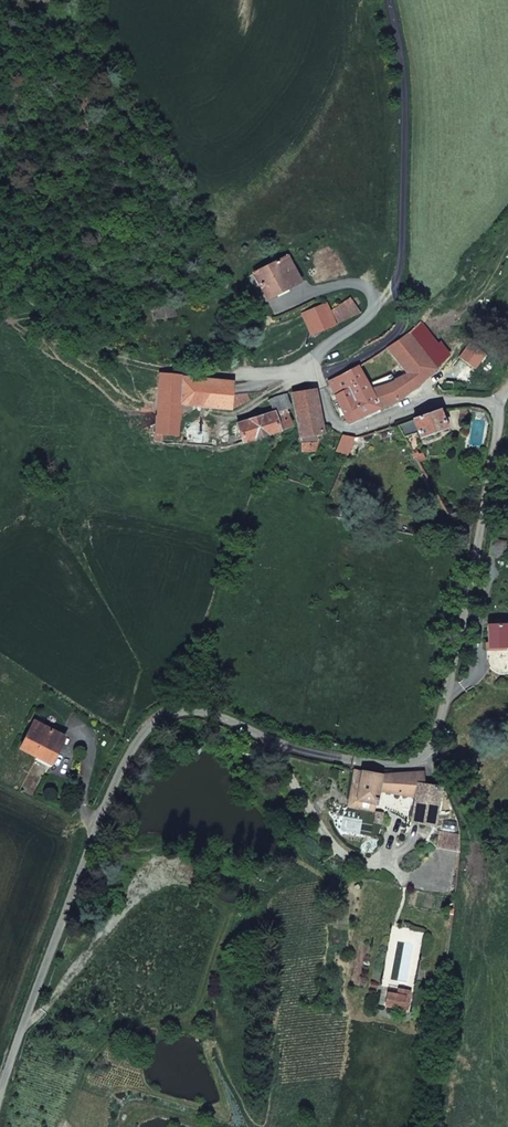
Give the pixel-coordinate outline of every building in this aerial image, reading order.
[(295,293),(306,289),(295,262),(260,276),(270,300),(295,292),(295,293)] [(176,315),(174,304),(158,307),(160,318),(176,315)] [(331,314),(305,321),(312,343),(338,335),(331,314)] [(433,342),(419,331),(390,352),(406,378),(415,393),(441,368),(423,352),(433,342)] [(452,357),(433,342),(423,352),(441,368),(452,357)] [(369,390),(361,374),(334,387),(352,426),(381,413),(369,390)] [(235,386),(160,376),(155,418),(176,420),(179,404),(235,412),(247,407),(247,402),(234,399),(235,386)] [(406,378),(387,386),(391,393),(399,390),(406,402),(415,393),(406,378)] [(446,395),(464,396),(467,389),(453,380),(444,392),(446,395)] [(369,390),(381,413),(406,402),(399,390),(391,393),(387,386),(385,383),(369,390)] [(293,403),(304,455),(318,452),(319,437),(324,436),(316,394),(293,403)] [(238,428),(243,444),(291,428),(286,413),(288,412),(284,399),(267,405),(271,417),(238,428)] [(445,430),(438,416),(417,425),(424,438),(445,430)] [(155,418),(153,433),(174,435),(176,420),(155,418)] [(336,451),(345,457),(352,443),(342,439),(336,451)] [(412,451),(417,460),(424,456),(420,448),(412,451)] [(491,544),(484,543),(482,559),(489,560),(491,544)] [(483,631),(482,658),(507,659),(507,632),(483,631)] [(37,729),(26,754),(55,769),(67,744),(37,729)] [(424,787),(421,782),(376,783),(350,775),(343,801),(368,809),(371,796),(409,804),(405,836),(417,839),(419,830),(433,831),(435,789),(424,787)] [(366,816),(368,809),(343,801),(341,808),(366,816)] [(390,1002),(387,1016),(406,1019),(410,998),(401,997),(400,1004),(390,1002)]
